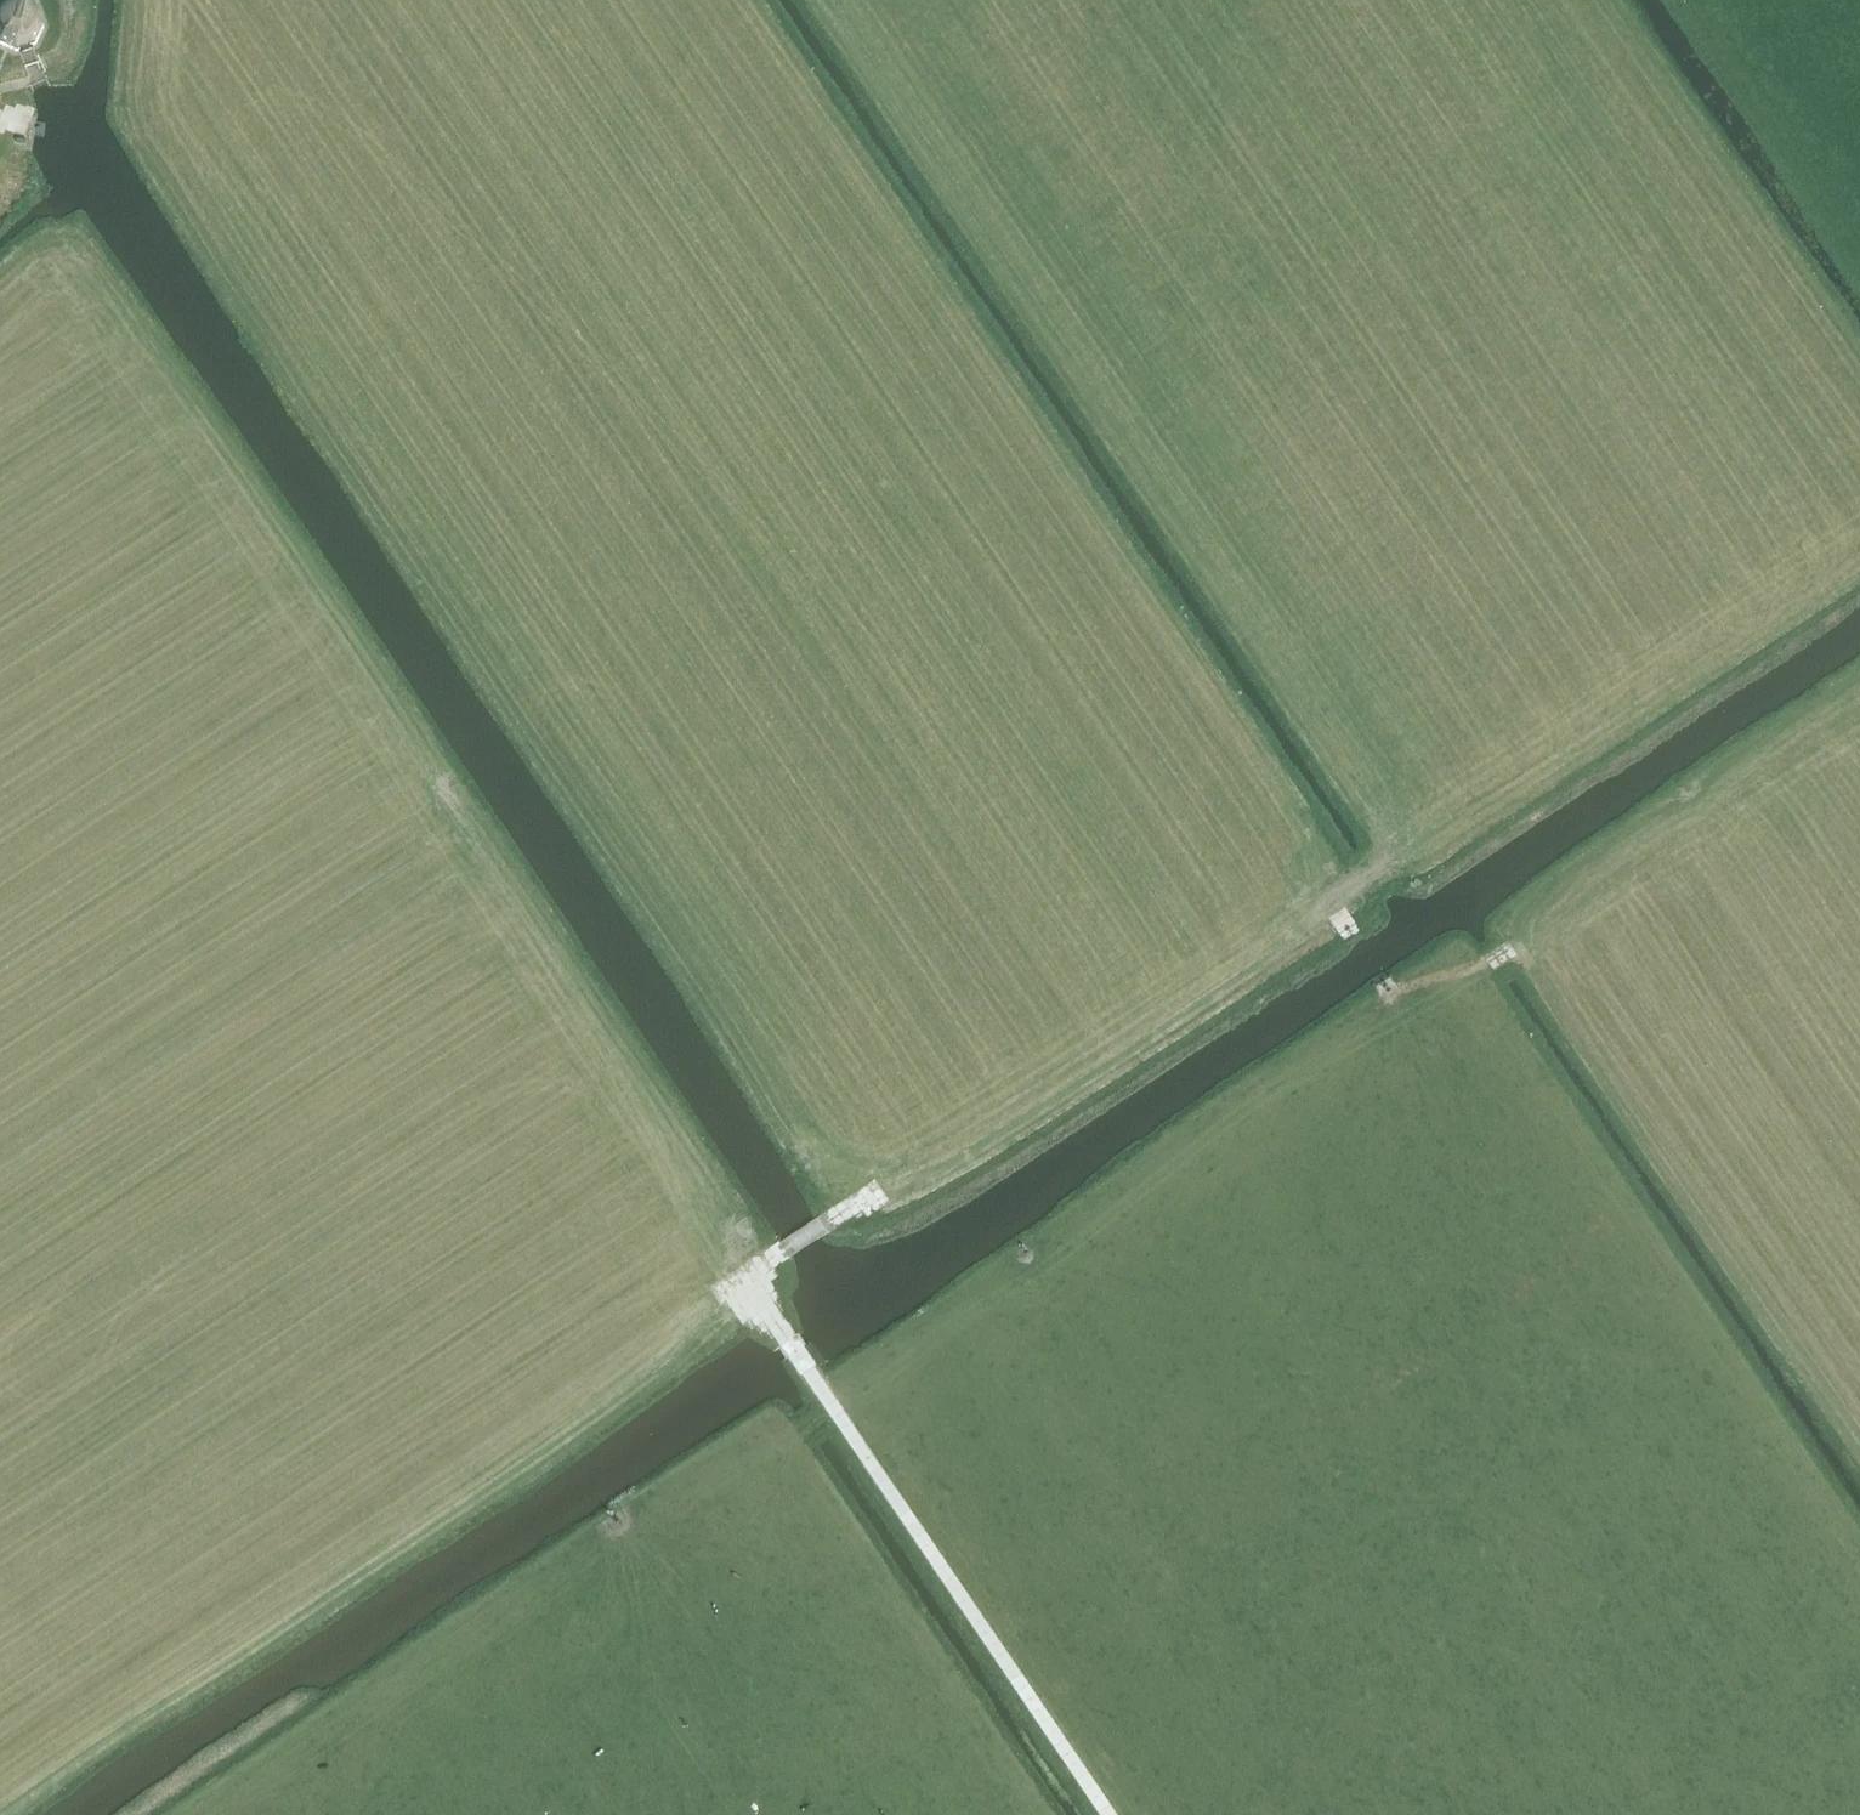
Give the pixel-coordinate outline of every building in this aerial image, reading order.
[(18,50),(35,44),(43,27),(37,9),(21,1),(4,7),(0,15),(0,36),(2,41),(18,50)] [(842,1195),(827,1205),(836,1218),(851,1207),(842,1195)]
